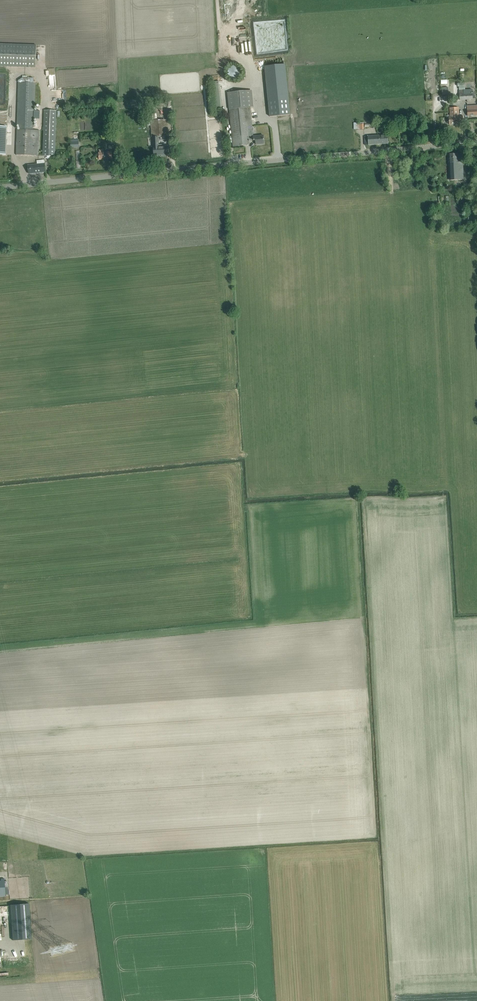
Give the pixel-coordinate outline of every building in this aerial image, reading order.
[(36,45),(0,43),(0,67),(35,68),(36,45)] [(234,80),(235,80),(237,80),(239,79),(240,78),(241,77),(242,75),(242,73),(242,72),(242,70),(241,69),(240,68),(240,67),(239,67),(237,66),(236,66),(235,66),(233,66),(232,66),(231,67),(229,68),(228,69),(228,71),(228,72),(228,74),(228,76),(229,78),(231,79),(232,80),(234,80)] [(19,80),(18,82),(17,125),(20,126),(20,130),(17,129),(16,155),(39,156),(39,130),(33,130),(33,126),(34,126),(35,83),(34,78),(23,77),(19,80)] [(472,89),(459,90),(460,100),(473,99),(472,89)] [(251,91),(228,93),(233,146),(249,145),(249,141),(249,137),(248,131),(253,131),(250,107),(253,106),(251,91)] [(289,99),(268,101),(270,116),(290,115),(289,99)] [(467,106),(467,110),(468,116),(476,115),(476,105),(467,106)] [(459,116),(458,108),(450,108),(450,113),(450,117),(449,117),(449,115),(447,115),(447,123),(449,122),(449,124),(463,123),(463,118),(464,118),(464,116),(459,116)] [(44,110),(43,151),(43,156),(55,156),(56,111),(44,110)] [(155,120),(150,121),(151,132),(152,137),(153,137),(158,137),(168,136),(167,131),(166,119),(165,119),(155,120)] [(256,141),(256,145),(264,144),(263,135),(249,137),(249,141),(256,141)] [(364,137),(364,140),(365,145),(388,143),(387,135),(368,136),(364,137)] [(70,139),(71,148),(79,147),(78,139),(70,139)] [(157,144),(157,147),(153,147),(154,155),(165,154),(165,151),(165,150),(165,147),(160,147),(160,144),(157,144)] [(99,149),(99,153),(99,160),(112,159),(112,152),(104,152),(104,149),(99,149)] [(448,154),(449,159),(450,180),(464,180),(463,162),(458,162),(457,154),(448,154)] [(37,164),(28,165),(29,174),(45,172),(45,163),(44,160),(37,160),(37,164)] [(29,903),(10,905),(13,940),(31,939),(29,903)]
